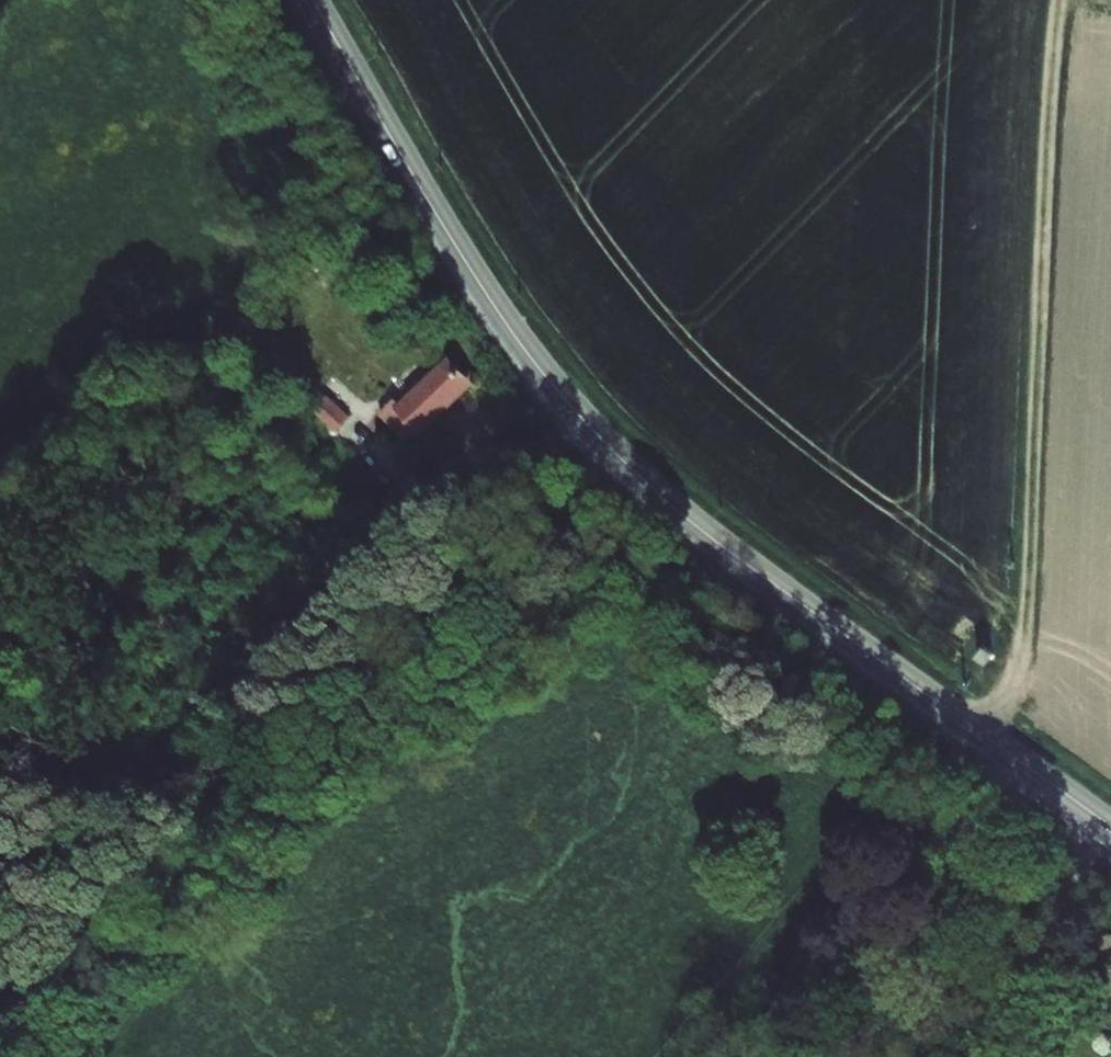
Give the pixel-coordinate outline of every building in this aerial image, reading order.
[(400,431),(405,427),(410,432),(414,429),(418,433),(465,389),(444,367),(397,411),(392,405),(383,413),(400,431)] [(325,396),(310,413),(334,435),(349,418),(325,396)] [(983,643),(973,656),(986,666),(996,653),(983,643)]
